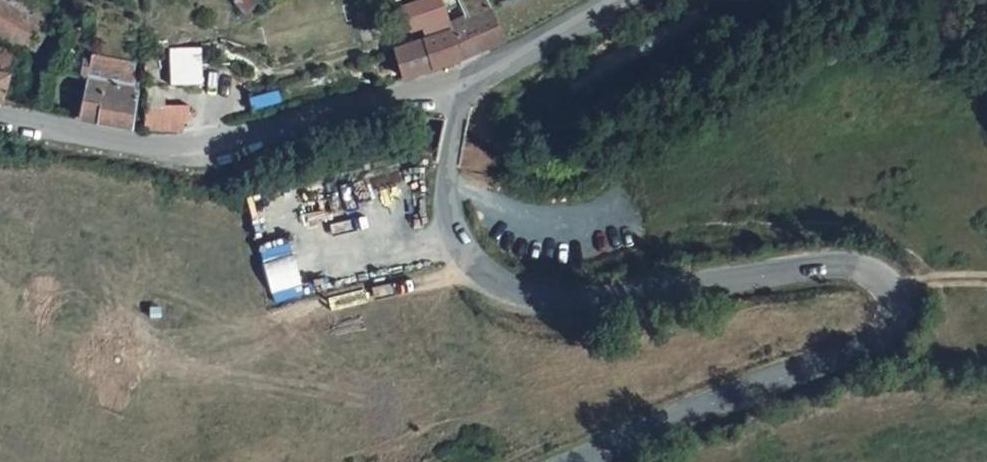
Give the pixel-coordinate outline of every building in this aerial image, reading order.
[(482,0),(467,0),(384,34),(403,81),(500,41),(482,0)] [(0,36),(0,69),(12,73),(26,48),(0,36)] [(199,48),(171,49),(172,84),(201,83),(199,48)] [(12,73),(0,69),(0,95),(12,73)] [(81,119),(129,130),(136,75),(110,72),(108,84),(87,80),(81,119)] [(145,109),(144,131),(178,132),(187,109),(145,109)]
